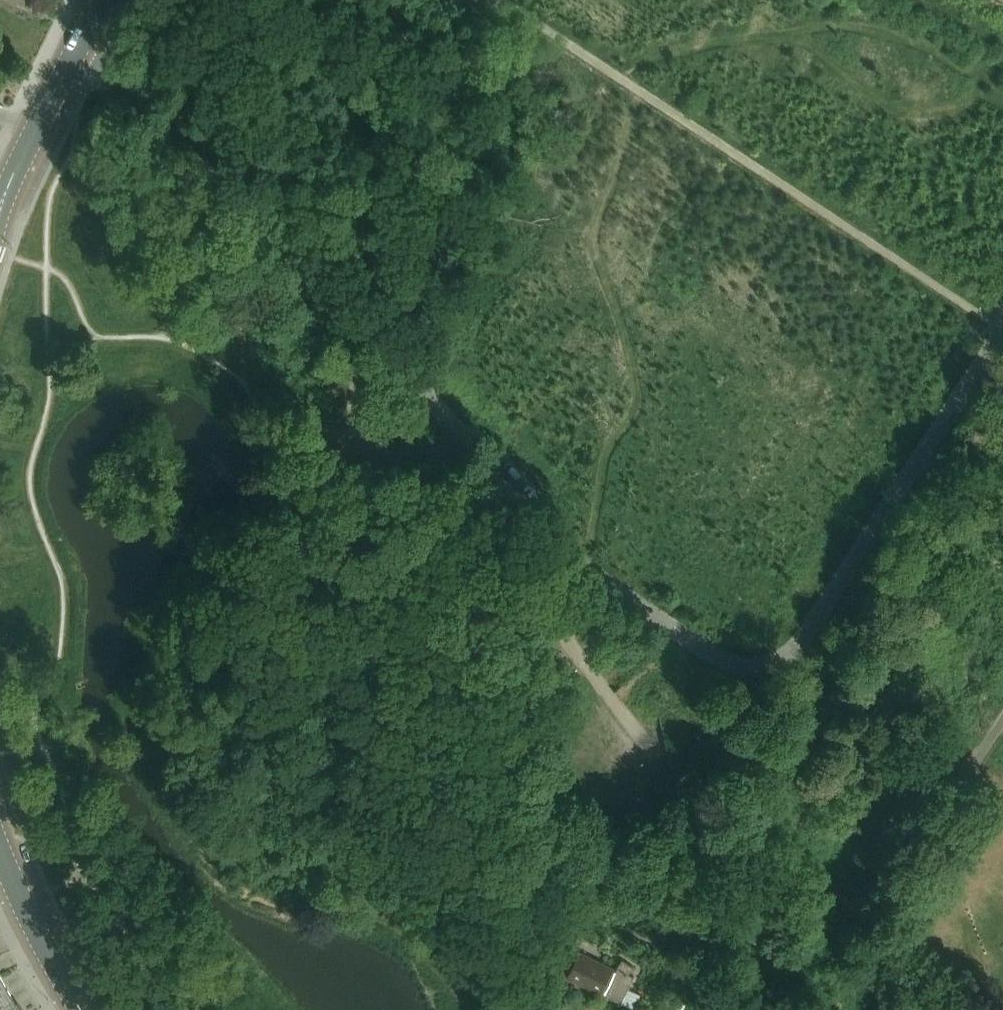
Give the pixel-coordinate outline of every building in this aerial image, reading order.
[(743,726),(669,677),(655,699),(668,708),(663,713),(660,715),(671,771),(676,770),(683,774),(674,787),(696,801),(743,726)] [(616,966),(614,968),(580,952),(568,977),(619,1001),(631,976),(627,972),(632,965),(620,958),(616,966)] [(0,974),(0,1009),(20,1009),(0,974)]
